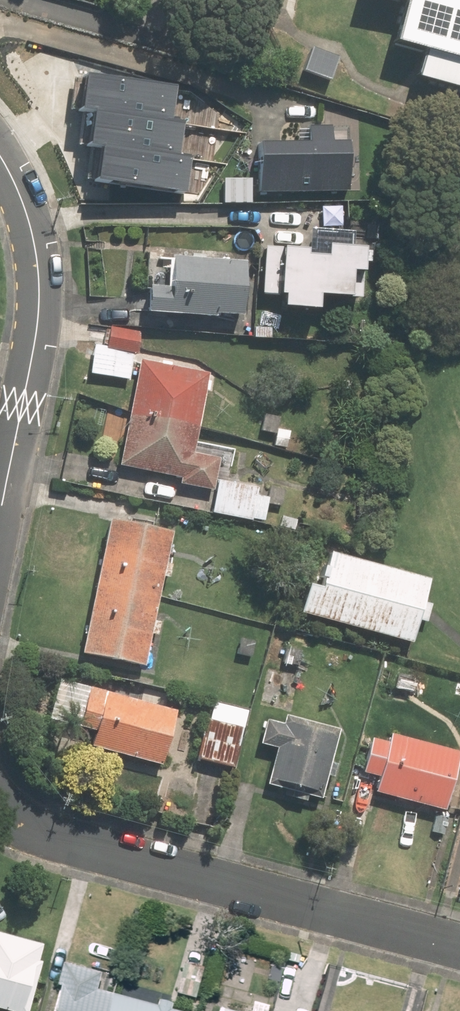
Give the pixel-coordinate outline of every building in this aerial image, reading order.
[(413,5),(401,45),(429,53),(422,74),(459,85),(459,0),(396,0),(413,5)] [(310,47),(303,71),(334,80),(341,55),(310,47)] [(90,73),(85,108),(97,109),(175,119),(179,83),(90,73)] [(175,119),(97,109),(92,144),(105,145),(181,156),(186,120),(175,119)] [(312,127),(312,142),(262,140),(260,190),(349,192),(350,143),(334,142),(335,128),(312,127)] [(181,156),(105,145),(100,178),(188,191),(192,158),(181,156)] [(356,221),(356,233),(318,231),(316,254),(311,254),(312,246),(266,244),(264,291),(289,293),(288,308),(324,310),(324,295),(356,296),(358,271),(370,271),(371,249),(382,250),(383,223),(356,221)] [(172,289),(150,288),(149,311),(248,316),(250,260),(174,256),(172,289)] [(109,347),(96,344),(91,373),(131,380),(135,354),(140,355),(144,330),(113,325),(109,347)] [(123,466),(185,476),(184,485),(217,490),(214,513),(267,521),(271,497),(256,495),(258,487),(221,481),(226,453),(200,449),(212,370),(140,359),(123,466)] [(156,618),(164,576),(173,577),(177,558),(168,556),(173,531),(111,518),(84,652),(146,665),(153,633),(161,634),(164,619),(156,618)] [(303,613),(416,644),(422,619),(429,621),(431,613),(434,603),(427,601),(433,578),(333,551),(329,564),(327,564),(324,575),(328,576),(325,586),(311,582),(303,613)] [(61,680),(51,719),(98,731),(94,749),(165,768),(180,711),(61,680)] [(211,722),(205,721),(197,758),(236,767),(250,708),(216,700),(211,722)] [(282,712),(280,721),(267,718),(262,741),(275,744),(268,777),(325,790),(340,726),(282,712)] [(364,770),(355,803),(372,807),(376,791),(448,810),(459,762),(459,749),(392,731),(389,741),(372,737),(364,770)] [(27,1010),(32,994),(45,943),(0,931),(0,1003),(27,1010)] [(218,1010),(263,1010),(270,986),(280,988),(286,966),(273,963),(271,969),(231,959),(218,1010)] [(56,983),(65,986),(57,1010),(175,1010),(170,1010),(175,993),(132,980),(127,997),(98,989),(103,972),(63,961),(56,983)]
